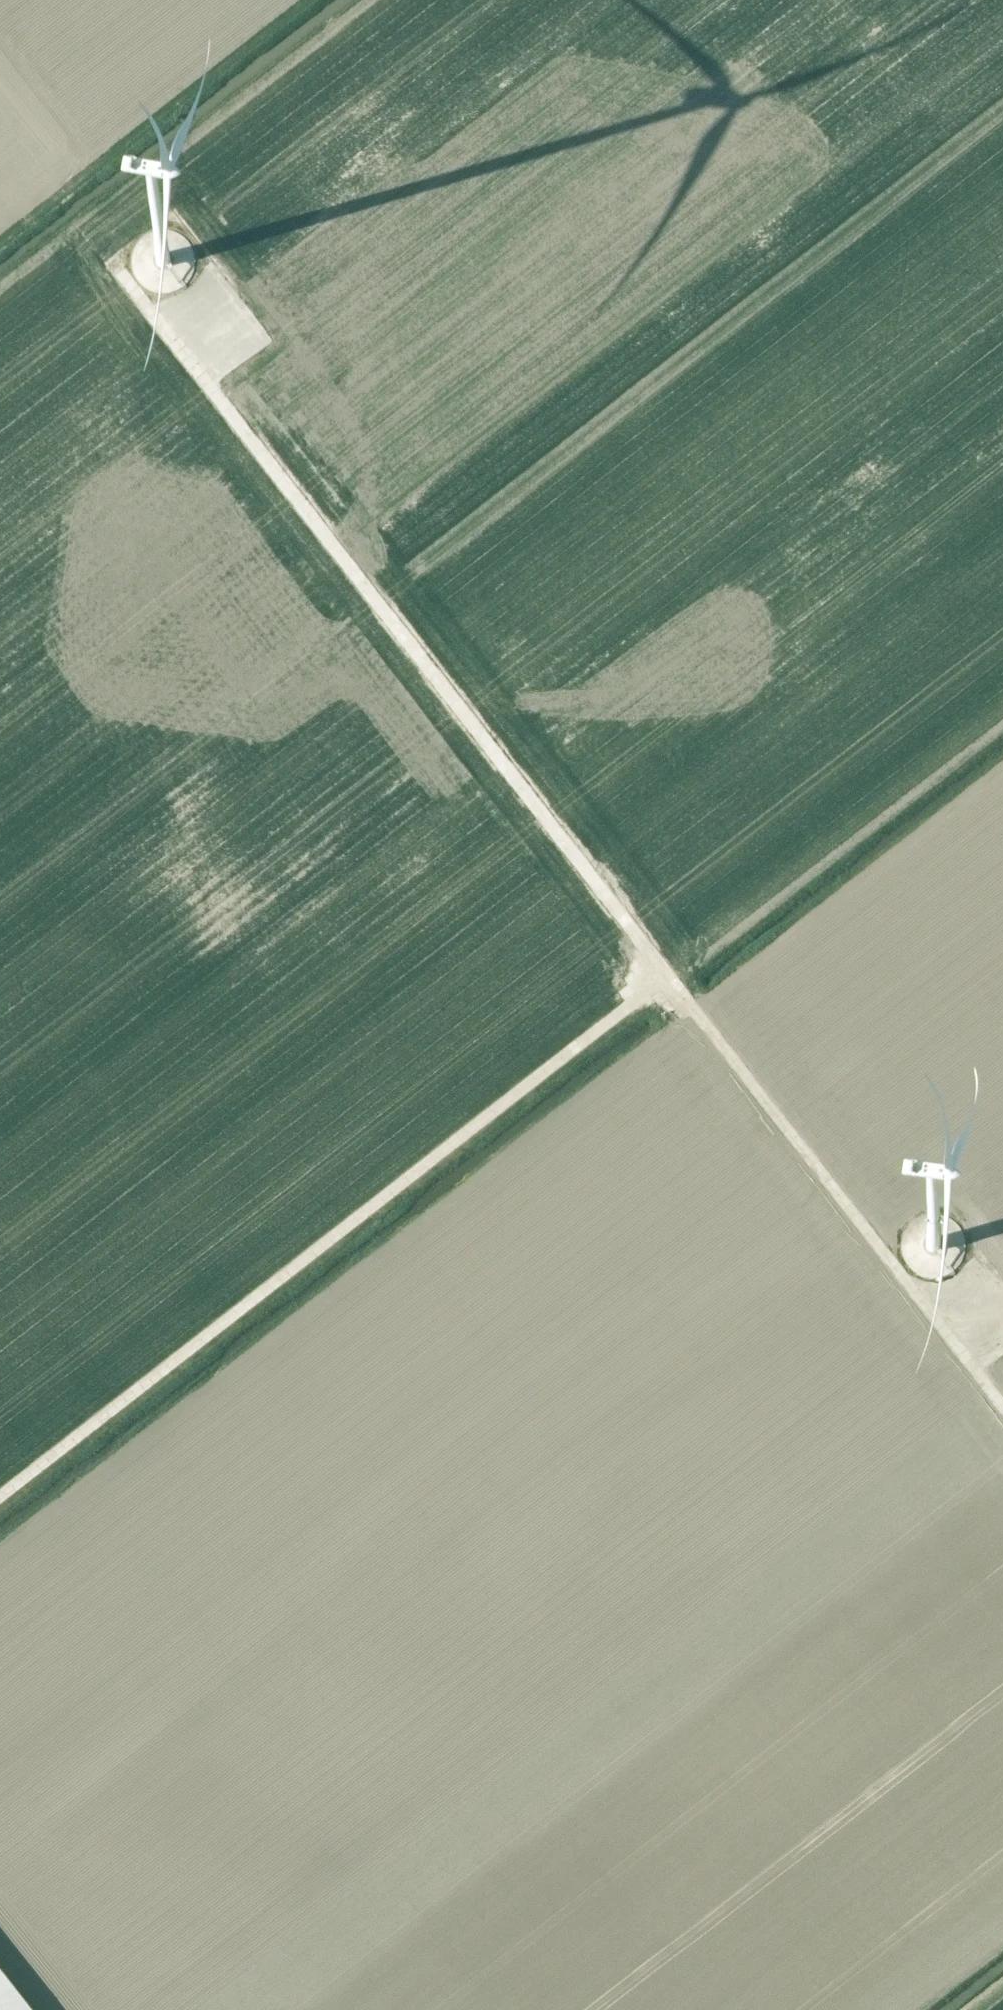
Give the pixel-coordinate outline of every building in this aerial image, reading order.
[(155,262),(155,263),(155,264),(156,265),(156,266),(156,267),(157,267),(157,268),(158,268),(158,269),(159,269),(159,270),(160,270),(161,270),(162,271),(163,271),(164,271),(165,271),(165,270),(166,270),(167,270),(168,269),(169,268),(170,267),(170,266),(171,265),(171,264),(171,263),(171,262),(171,261),(171,260),(170,259),(170,258),(169,258),(169,257),(168,257),(168,256),(167,256),(166,255),(165,255),(164,255),(163,255),(162,255),(161,255),(160,255),(159,256),(158,257),(157,258),(156,259),(156,260),(156,261),(155,261),(155,262)] [(121,267),(112,274),(122,287),(131,280),(121,267)] [(926,1247),(926,1248),(926,1249),(926,1250),(926,1251),(927,1251),(927,1252),(928,1253),(929,1254),(930,1255),(931,1255),(932,1255),(933,1256),(934,1256),(935,1256),(936,1255),(937,1255),(938,1255),(939,1254),(940,1253),(940,1252),(941,1252),(941,1251),(941,1250),(942,1250),(942,1249),(942,1248),(942,1247),(942,1246),(941,1245),(941,1244),(940,1243),(940,1242),(939,1242),(939,1241),(938,1241),(937,1241),(937,1240),(936,1240),(935,1240),(934,1240),(933,1240),(932,1240),(931,1240),(931,1241),(930,1241),(929,1241),(929,1242),(928,1242),(928,1243),(927,1243),(927,1244),(926,1245),(926,1246),(926,1247)] [(0,1968),(0,2009),(32,2009),(0,1968)]
